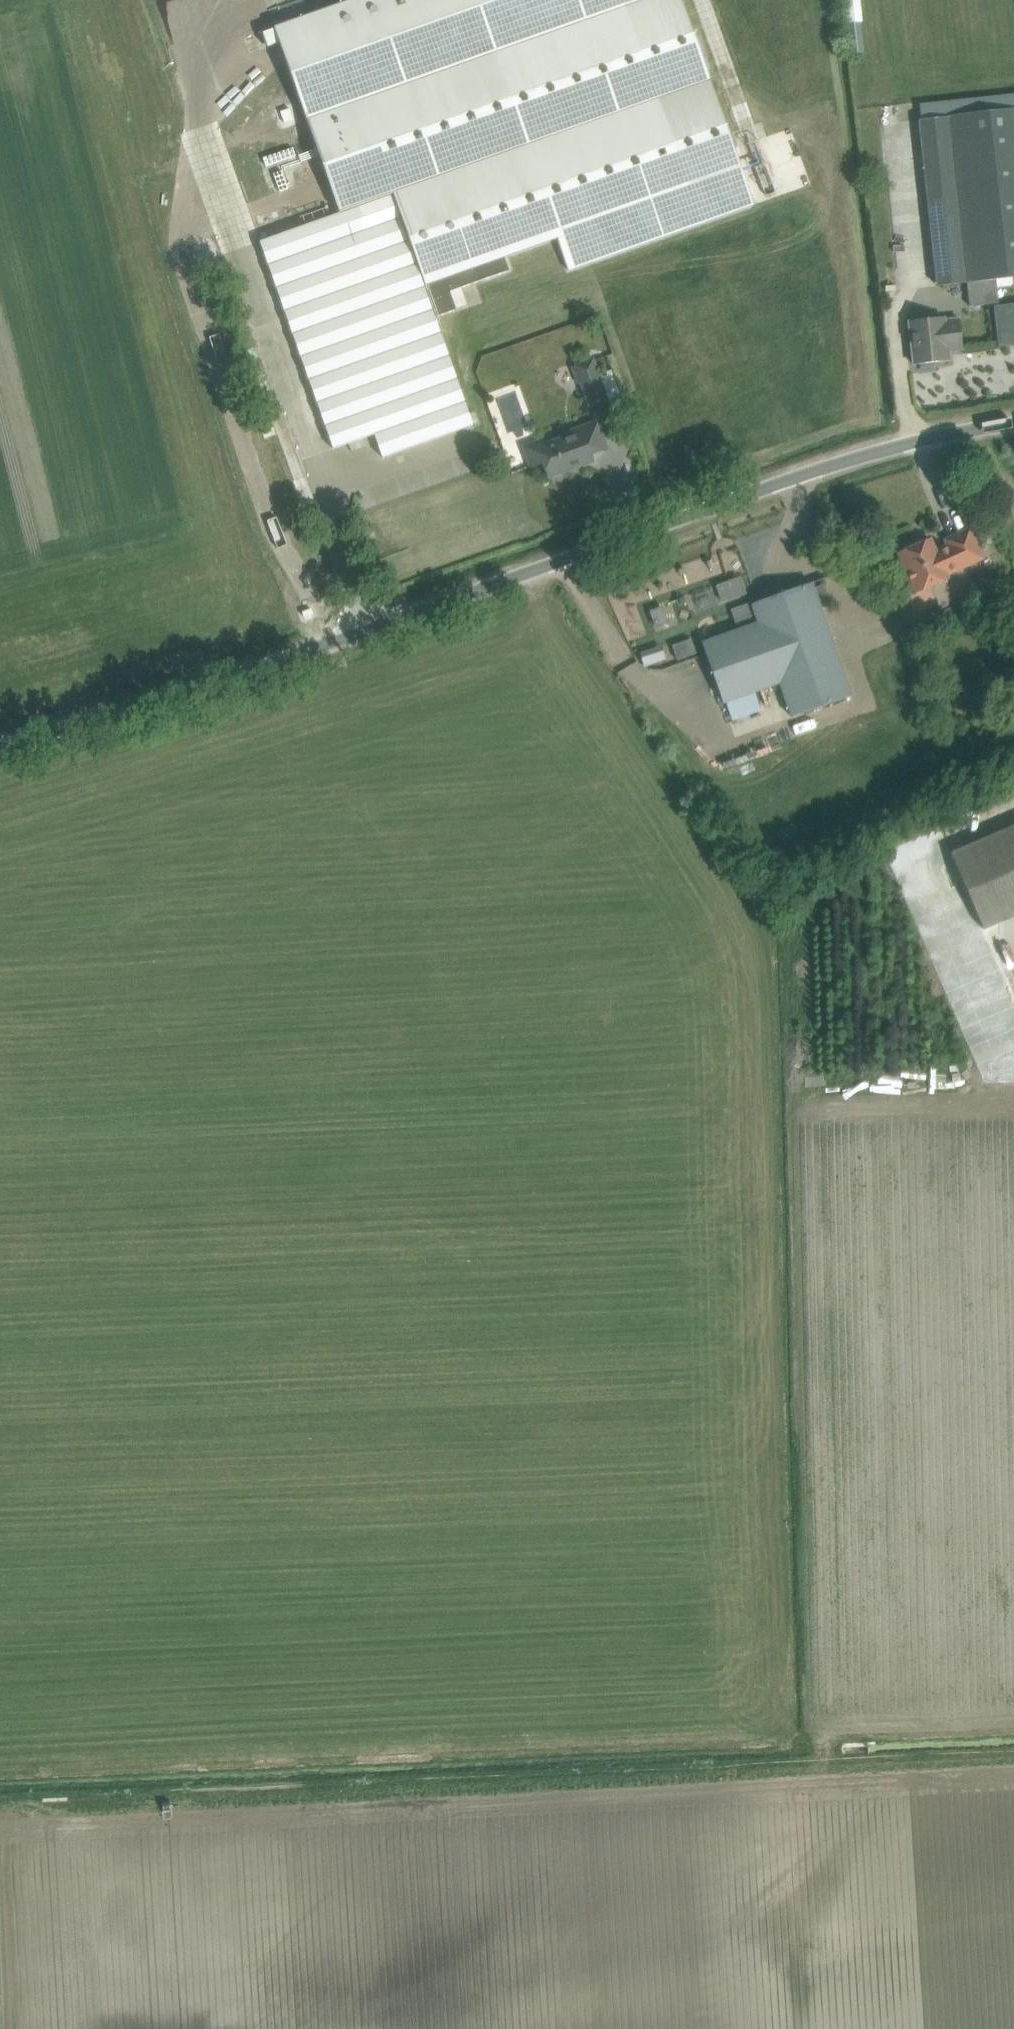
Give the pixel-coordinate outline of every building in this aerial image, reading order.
[(473,426),(435,318),(457,311),(450,292),(509,271),(505,258),(557,240),(569,271),(753,206),(681,0),(354,0),(275,28),(341,214),(261,243),(334,449),(375,435),(383,458),(473,426)] [(864,54),(859,0),(846,0),(851,55),(864,54)] [(919,105),(920,121),(919,121),(937,287),(967,283),(981,282),(996,280),(1013,278),(1013,97),(919,105)] [(984,306),(999,304),(996,280),(981,282),(984,306)] [(970,307),(984,306),(981,282),(967,283),(970,307)] [(996,308),(1000,346),(1013,345),(1013,306),(996,308)] [(944,322),(944,318),(909,322),(914,366),(949,362),(947,352),(963,350),(959,320),(944,322)] [(609,405),(593,359),(571,368),(577,385),(581,384),(590,411),(609,405)] [(265,421),(260,423),(263,433),(269,431),(265,421)] [(607,449),(600,431),(599,427),(597,422),(580,428),(581,432),(546,445),(544,439),(524,447),(532,468),(544,464),(549,478),(593,462),(591,455),(607,449)] [(983,559),(969,530),(946,541),(948,546),(935,552),(930,540),(899,554),(907,573),(904,575),(913,595),(948,579),(946,576),(983,559)] [(852,697),(819,602),(812,583),(752,605),(759,624),(702,644),(724,704),(779,684),(791,718),(852,697)] [(825,609),(832,606),(823,585),(815,588),(825,609)] [(1013,916),(1013,826),(951,853),(983,929),(1013,916)]
